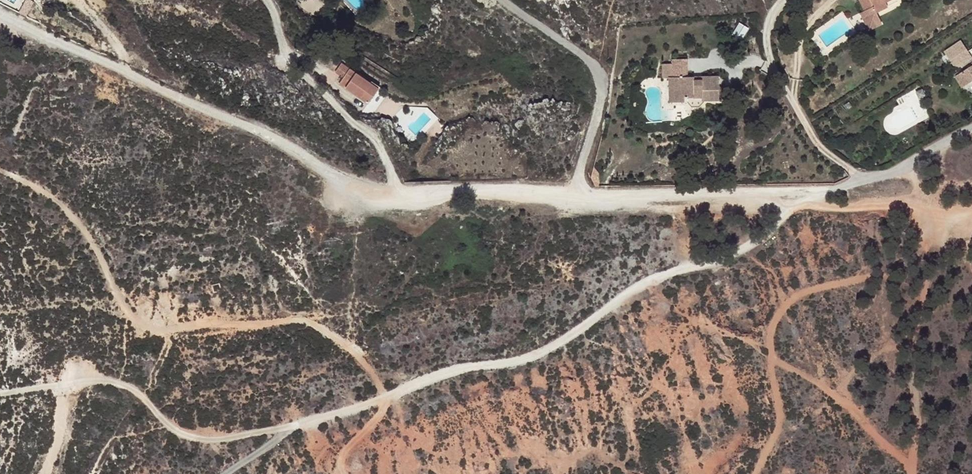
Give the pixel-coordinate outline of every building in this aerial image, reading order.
[(859,0),(865,11),(874,7),(874,5),(884,0),(860,0),(859,0)] [(878,14),(889,9),(887,4),(884,0),(874,5),(874,7),(878,14)] [(745,37),(748,27),(739,24),(736,34),(745,37)] [(956,55),(959,61),(963,58),(970,54),(966,48),(956,55)] [(959,61),(953,64),(958,71),(968,65),(963,58),(959,61)] [(703,100),(713,100),(713,80),(693,79),(693,84),(683,84),(683,79),(679,79),(680,62),(665,61),(665,66),(655,66),(655,81),(662,81),(662,105),(681,105),(685,110),(692,110),(697,106),(703,106),(703,100)] [(379,89),(342,63),(335,73),(343,78),(338,85),(368,105),(379,89)] [(958,80),(964,91),(971,87),(971,71),(958,80)]
